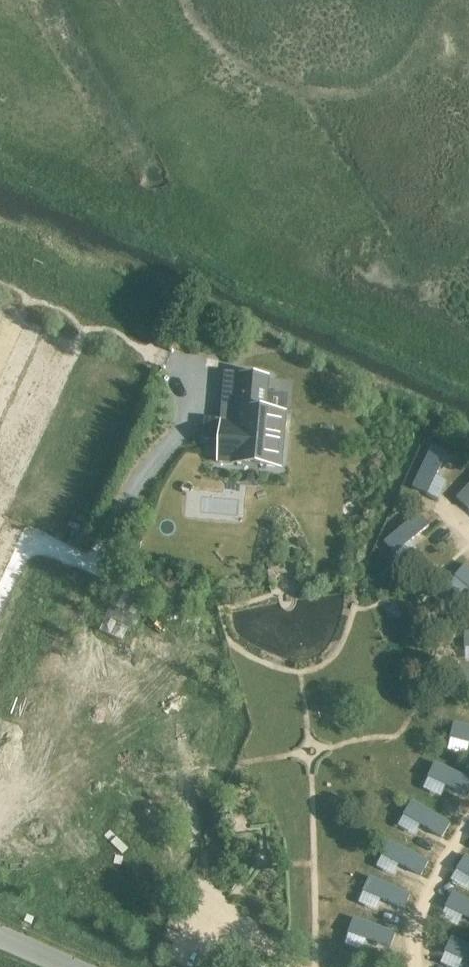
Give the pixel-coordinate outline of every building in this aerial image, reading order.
[(206,421),(204,440),(220,441),(218,463),(281,468),(285,414),(265,412),(268,378),(240,375),(236,424),(206,421)] [(432,448),(413,488),(427,495),(446,455),(432,448)] [(457,499),(468,510),(468,486),(457,499)] [(418,515),(384,543),(395,555),(428,527),(418,515)] [(455,578),(468,590),(468,569),(465,565),(455,578)] [(125,579),(100,631),(123,643),(130,628),(134,630),(137,628),(140,623),(138,619),(135,617),(140,606),(129,600),(136,585),(125,579)] [(453,686),(468,689),(468,672),(455,670),(453,686)] [(450,740),(468,744),(468,728),(454,724),(450,740)] [(428,778),(468,797),(468,794),(468,780),(435,764),(428,778)] [(412,802),(404,816),(441,838),(450,824),(412,802)] [(389,842),(381,857),(421,876),(428,862),(389,842)] [(457,870),(468,878),(468,859),(465,857),(457,870)] [(369,878),(363,892),(403,910),(410,895),(369,878)] [(445,908),(468,920),(468,902),(452,894),(445,908)] [(353,919),(348,934),(390,949),(395,934),(353,919)] [(445,953),(468,964),(468,946),(452,938),(445,953)]
